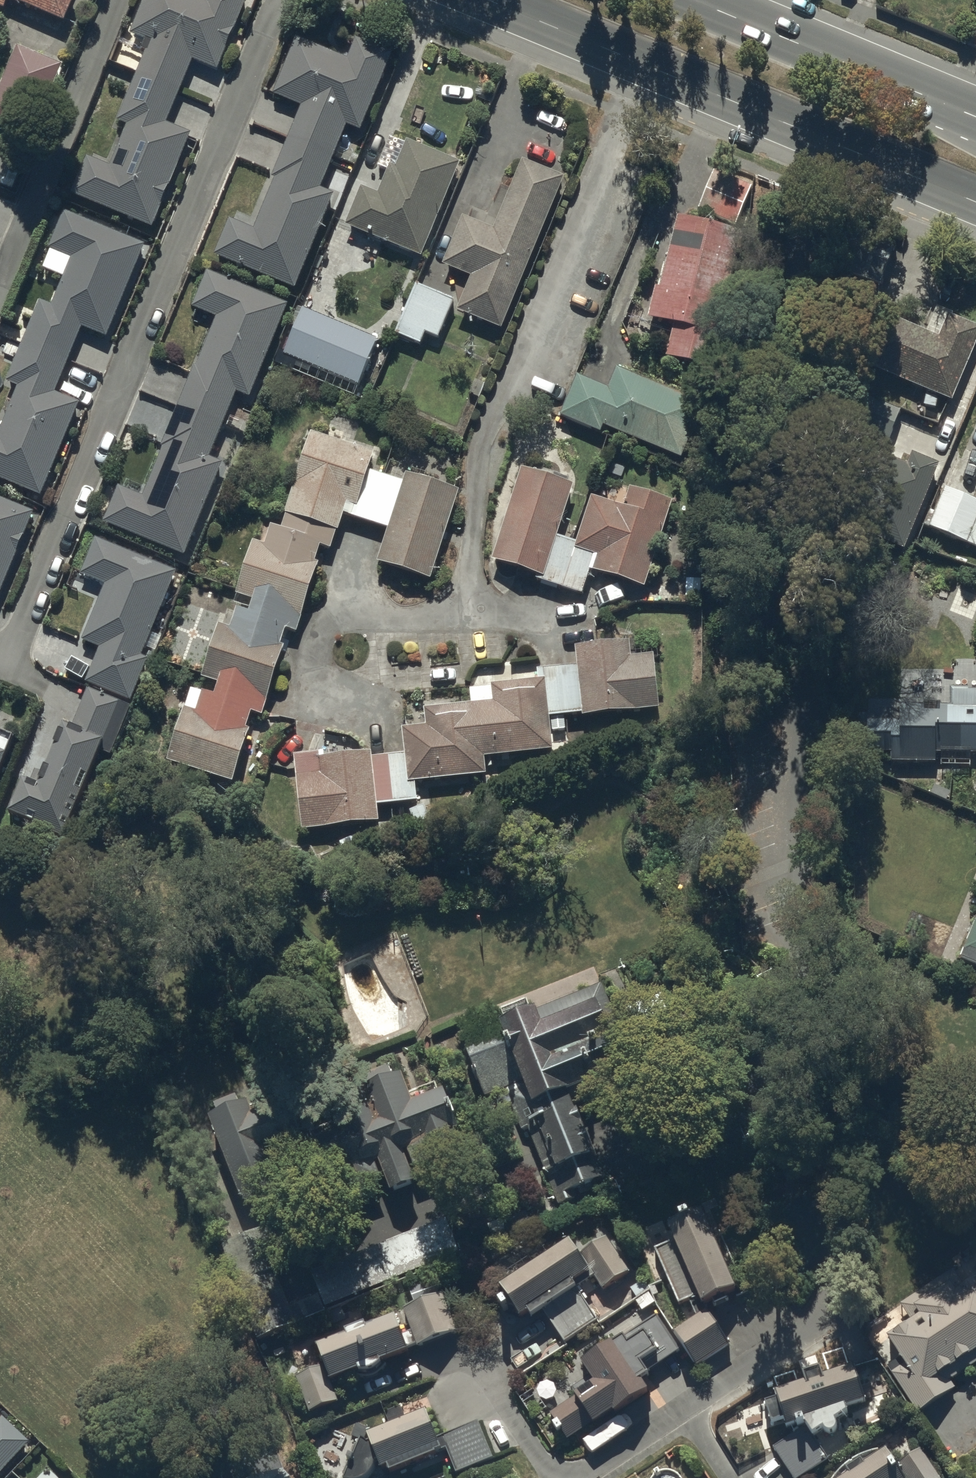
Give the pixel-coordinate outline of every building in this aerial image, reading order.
[(5,10),(9,0),(65,24),(76,0),(0,0),(0,8),(5,10)] [(248,0),(145,0),(131,36),(151,44),(118,123),(128,127),(110,168),(88,159),(72,196),(153,229),(192,135),(167,125),(193,62),(218,72),(248,0)] [(348,127),(361,133),(393,56),(357,41),(348,61),(297,40),(274,97),(302,108),(273,179),(276,181),(255,231),(231,221),(215,258),(296,291),(335,196),(322,190),(348,127)] [(0,91),(0,119),(35,134),(64,66),(18,47),(0,91)] [(346,228),(422,260),(461,165),(408,143),(397,170),(391,167),(379,196),(362,189),(346,228)] [(458,314),(502,332),(565,180),(524,163),(495,232),(464,219),(444,268),(472,279),(458,314)] [(699,212),(737,227),(753,189),(715,173),(699,212)] [(146,247),(65,213),(50,250),(72,260),(52,308),(41,303),(7,384),(19,389),(0,435),(0,480),(42,498),(81,405),(56,395),(83,329),(108,339),(146,247)] [(675,326),(667,359),(710,370),(744,234),(679,219),(661,290),(656,289),(649,320),(675,326)] [(186,558),(224,466),(210,460),(238,394),(251,400),(289,307),(209,274),(194,309),(218,319),(198,369),(195,368),(162,448),(165,450),(144,499),(120,489),(105,525),(186,558)] [(426,335),(439,340),(455,303),(417,288),(397,337),(421,347),(426,335)] [(286,357),(360,388),(379,342),(305,312),(286,357)] [(953,404),(975,350),(975,329),(949,317),(939,340),(884,316),(863,366),(953,404)] [(578,378),(561,419),(602,435),(604,429),(683,461),(705,407),(618,371),(610,391),(578,378)] [(863,432),(890,442),(901,413),(875,402),(863,432)] [(349,506),(359,509),(376,456),(312,436),(286,517),(287,517),(283,533),(273,529),(267,548),(255,544),(238,598),(255,603),(251,616),(238,612),(232,631),(221,628),(203,681),(220,687),(216,699),(193,691),(169,764),(234,785),(251,733),(248,732),(253,715),(263,719),(286,650),(282,648),(287,632),(298,635),(320,567),(316,566),(321,549),(332,552),(338,534),(340,535),(349,506)] [(941,468),(914,457),(909,469),(874,454),(843,527),(905,553),(941,468)] [(493,564),(545,581),(575,489),(523,472),(493,564)] [(379,566),(432,583),(461,494),(407,477),(379,566)] [(592,573),(646,591),(674,505),(631,491),(625,511),(593,500),(576,552),(596,559),(592,573)] [(975,548),(975,504),(946,491),(931,530),(975,548)] [(35,515),(0,500),(0,599),(35,515)] [(87,685),(132,704),(149,662),(143,659),(178,574),(97,542),(82,577),(106,587),(83,644),(101,651),(87,685)] [(577,650),(584,720),(661,712),(655,658),(632,660),(631,645),(577,650)] [(404,732),(409,786),(488,778),(486,761),(554,754),(547,682),(492,688),(494,705),(425,712),(427,729),(404,732)] [(132,710),(89,692),(73,732),(66,729),(40,791),(25,785),(11,818),(40,830),(44,835),(65,844),(102,755),(112,758),(132,710)] [(975,757),(975,695),(954,695),(954,710),(901,710),(901,724),(869,724),(869,757),(893,757),(893,765),(937,765),(937,757),(975,757)] [(17,740),(0,734),(0,781),(17,740)] [(304,833),(380,826),(373,756),(326,761),(325,755),(296,758),(304,833)] [(9,860),(0,852),(0,870),(9,860)] [(962,961),(975,966),(975,927),(962,961)] [(529,1132),(561,1209),(580,1201),(578,1195),(607,1183),(577,1110),(643,1083),(607,996),(541,1023),(540,1020),(505,1034),(506,1039),(468,1054),(487,1102),(506,1094),(523,1134),(529,1132)] [(349,1145),(359,1177),(382,1170),(376,1152),(380,1151),(390,1181),(416,1172),(405,1141),(410,1139),(418,1164),(437,1158),(424,1120),(451,1111),(443,1087),(416,1096),(403,1059),(370,1071),(383,1111),(376,1114),(366,1083),(335,1093),(345,1123),(322,1131),(329,1151),(349,1145)] [(207,1100),(209,1105),(247,1201),(286,1185),(246,1085),(207,1100)] [(707,1314),(740,1299),(704,1220),(671,1234),(676,1246),(657,1255),(681,1310),(691,1306),(700,1322),(676,1338),(698,1372),(730,1350),(708,1317),(707,1314)] [(267,1262),(251,1226),(221,1240),(238,1275),(267,1262)] [(604,1294),(631,1276),(608,1242),(581,1260),(573,1249),(503,1295),(524,1326),(531,1321),(535,1327),(547,1319),(566,1347),(599,1325),(577,1291),(594,1280),(604,1294)] [(902,1364),(890,1372),(919,1417),(956,1393),(952,1385),(975,1369),(975,1287),(966,1294),(954,1276),(903,1309),(914,1327),(889,1344),(902,1364)] [(297,1381),(311,1417),(340,1406),(334,1390),(412,1359),(410,1353),(418,1350),(419,1352),(459,1337),(445,1299),(406,1314),(414,1335),(404,1339),(399,1325),(321,1355),(326,1369),(297,1381)] [(648,1379),(682,1356),(659,1321),(584,1372),(597,1391),(553,1420),(570,1445),(593,1429),(597,1434),(617,1421),(617,1422),(651,1400),(645,1390),(652,1385),(648,1379)] [(856,1376),(779,1402),(782,1410),(769,1414),(776,1435),(787,1431),(790,1438),(801,1434),(801,1438),(775,1453),(791,1477),(810,1477),(830,1465),(817,1446),(827,1439),(828,1441),(831,1443),(834,1443),(837,1442),(840,1441),(841,1438),(841,1434),(839,1431),(852,1422),(850,1418),(869,1411),(856,1376)] [(495,1463),(480,1426),(439,1443),(430,1420),(410,1428),(403,1412),(387,1419),(394,1435),(371,1444),(374,1453),(372,1454),(366,1451),(354,1477),(380,1477),(382,1471),(385,1477),(387,1477),(391,1476),(392,1477),(404,1477),(440,1463),(440,1461),(445,1459),(443,1455),(448,1453),(458,1477),(459,1477),(495,1463)] [(32,1448),(6,1423),(0,1429),(0,1477),(3,1477),(32,1448)] [(922,1455),(896,1472),(888,1460),(861,1477),(938,1477),(922,1455)] [(225,1477),(288,1477),(280,1457),(224,1477),(225,1477)]
